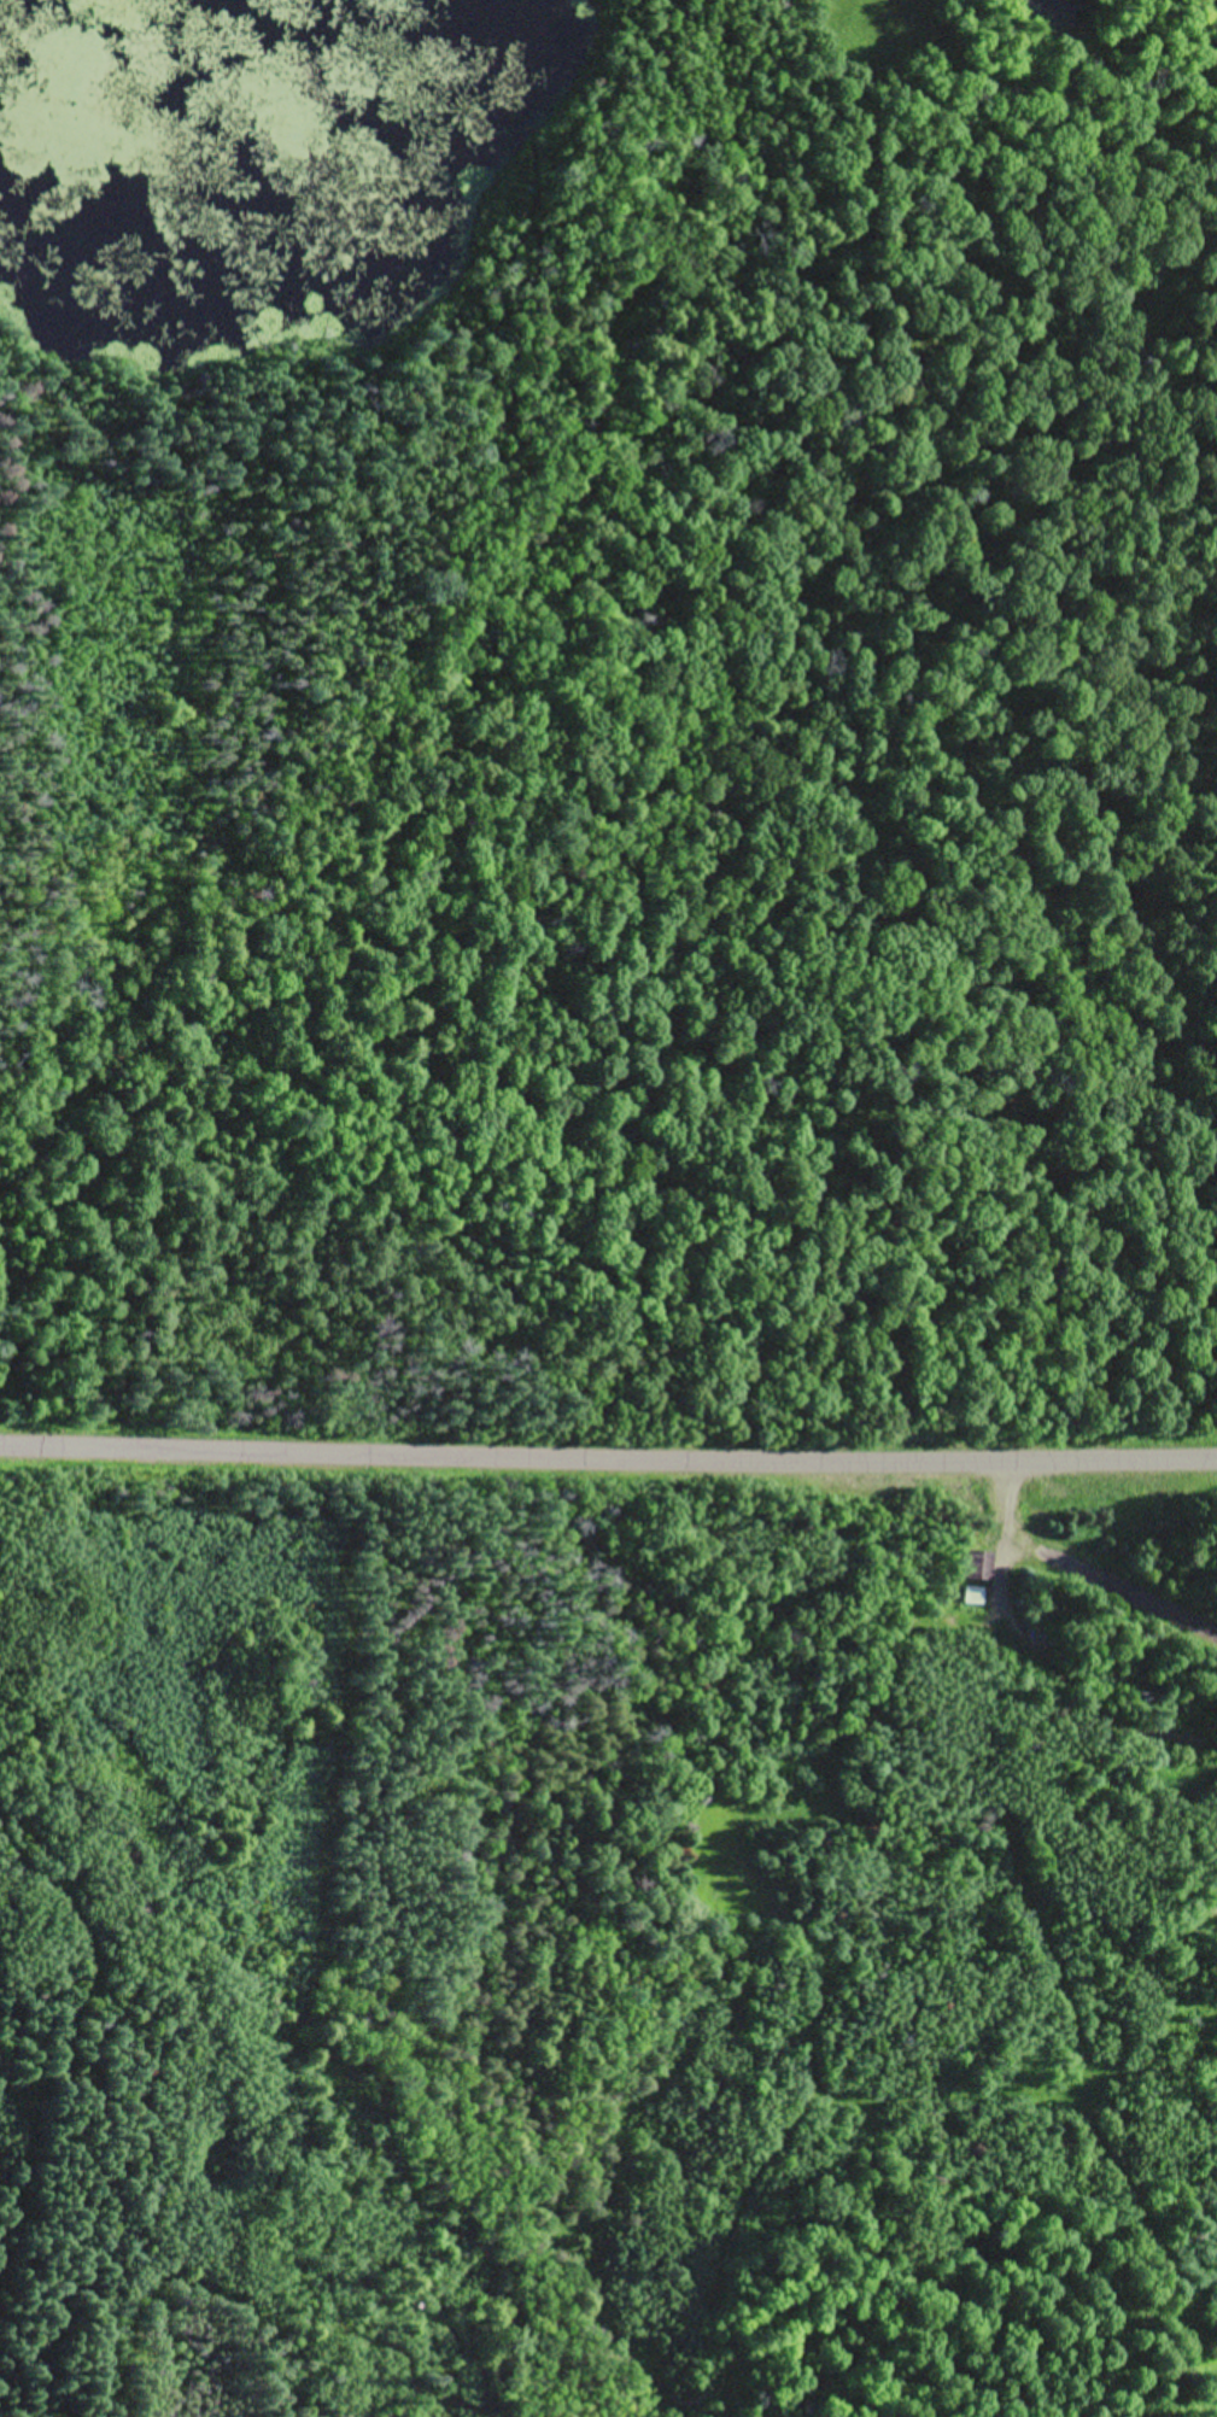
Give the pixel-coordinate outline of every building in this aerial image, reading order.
[(963,1583),(991,1583),(991,1555),(963,1555),(963,1583)] [(981,1609),(983,1592),(963,1590),(961,1607),(981,1609)]
